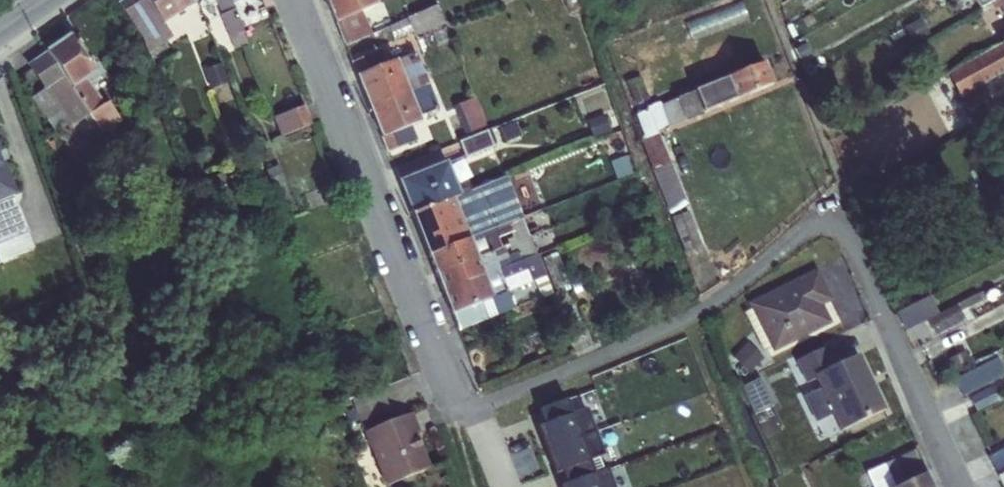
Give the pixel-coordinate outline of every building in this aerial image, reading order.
[(162,23),(147,0),(122,0),(119,2),(142,38),(148,53),(172,36),(164,22),(162,23)] [(162,23),(164,22),(189,4),(187,0),(147,0),(162,23)] [(222,14),(221,14),(230,38),(243,32),(230,0),(217,0),(222,14)] [(336,21),(362,10),(376,5),(374,0),(327,0),(336,21)] [(749,17),(742,0),(739,0),(693,17),(700,35),(749,17)] [(407,17),(415,35),(444,23),(436,5),(407,17)] [(336,21),(345,46),(372,36),(362,10),(336,21)] [(920,19),(903,28),(913,45),(929,35),(920,19)] [(243,32),(230,38),(235,48),(247,43),(243,32)] [(71,35),(47,51),(71,87),(87,77),(95,71),(90,63),(71,35)] [(1003,72),(1003,47),(1001,43),(948,73),(960,96),(1003,72)] [(357,75),(388,63),(381,49),(352,61),(357,75)] [(88,78),(87,77),(71,87),(47,51),(28,65),(43,88),(32,97),(48,120),(62,111),(72,125),(89,113),(102,133),(121,120),(108,102),(105,103),(89,79),(88,78)] [(407,89),(418,115),(439,108),(416,52),(396,60),(407,89)] [(357,75),(369,105),(407,89),(396,60),(388,63),(357,75)] [(772,82),(763,60),(660,102),(659,99),(634,109),(644,134),(640,136),(660,187),(678,179),(658,131),(651,134),(642,111),(659,104),(659,105),(677,98),(695,91),(695,90),(728,77),(763,62),(771,83),(772,82)] [(695,90),(695,91),(704,110),(771,83),(763,62),(728,77),(695,90)] [(90,63),(95,71),(87,77),(88,78),(89,79),(93,80),(99,76),(101,69),(97,63),(90,63)] [(204,70),(210,88),(228,81),(221,63),(204,70)] [(973,122),(1003,105),(1003,72),(960,96),(973,122)] [(624,80),(635,104),(650,98),(640,73),(624,80)] [(902,95),(907,105),(923,97),(918,87),(902,95)] [(369,105),(382,136),(412,125),(420,121),(418,115),(407,89),(369,105)] [(695,91),(677,98),(685,118),(704,110),(695,91)] [(454,106),(465,134),(486,125),(474,97),(454,106)] [(667,125),(685,118),(677,98),(659,105),(667,125)] [(651,134),(658,131),(657,129),(667,125),(659,105),(659,104),(642,111),(651,134)] [(273,117),(280,135),(311,124),(304,105),(273,117)] [(587,120),(593,137),(611,130),(605,113),(587,120)] [(502,138),(525,132),(522,120),(499,126),(502,138)] [(382,136),(388,151),(418,139),(412,125),(382,136)] [(460,141),(466,156),(493,145),(487,130),(460,141)] [(14,212),(21,209),(15,193),(17,193),(5,162),(2,163),(0,158),(0,218),(14,212)] [(401,181),(413,213),(453,197),(459,194),(457,190),(446,163),(401,181)] [(274,189),(287,184),(279,164),(266,169),(274,189)] [(510,222),(522,217),(506,176),(473,189),(473,190),(470,191),(468,187),(457,190),(459,194),(453,197),(459,212),(479,203),(480,204),(497,198),(507,224),(511,222),(510,222)] [(678,179),(660,187),(684,250),(685,250),(672,217),(688,211),(687,209),(690,208),(678,179)] [(33,193),(21,197),(34,240),(53,235),(47,212),(39,214),(33,193)] [(429,255),(469,239),(453,197),(413,213),(429,255)] [(523,215),(527,228),(548,221),(544,208),(523,215)] [(29,230),(21,209),(14,212),(17,220),(0,226),(0,241),(29,230)] [(688,211),(672,217),(685,250),(701,243),(688,211)] [(0,218),(0,226),(17,220),(14,212),(0,218)] [(461,218),(469,239),(505,224),(501,214),(480,222),(475,213),(461,218)] [(510,243),(529,235),(522,217),(510,222),(511,222),(507,224),(505,224),(469,239),(475,257),(501,247),(497,236),(511,231),(513,236),(507,239),(510,243)] [(482,275),(536,254),(529,235),(510,243),(508,244),(511,251),(517,249),(518,251),(508,256),(504,245),(501,247),(475,257),(482,275)] [(475,257),(469,239),(429,255),(437,274),(475,257)] [(543,258),(555,287),(569,281),(557,252),(543,258)] [(452,313),(459,329),(488,319),(487,316),(509,308),(504,292),(507,291),(535,280),(542,296),(552,292),(536,254),(482,275),(482,276),(490,297),(452,313)] [(482,276),(482,275),(475,257),(437,274),(444,292),(482,276)] [(748,304),(751,308),(770,347),(772,352),(831,323),(822,304),(832,299),(817,269),(748,304)] [(444,292),(452,313),(490,297),(482,276),(444,292)] [(977,293),(957,304),(965,319),(963,320),(965,324),(973,319),(968,308),(982,300),(977,293)] [(928,319),(935,334),(962,319),(963,320),(965,319),(957,304),(928,319)] [(760,354),(770,347),(751,308),(742,312),(760,354)] [(818,392),(821,399),(885,368),(866,328),(758,379),(768,401),(774,398),(812,380),(818,392)] [(763,357),(760,354),(746,342),(733,356),(734,357),(747,370),(749,372),(763,357)] [(947,359),(956,376),(996,356),(994,351),(972,361),(966,349),(947,359)] [(739,380),(747,370),(734,357),(729,363),(739,380)] [(955,378),(964,395),(1003,375),(1003,371),(997,357),(955,378)] [(894,391),(888,374),(863,383),(869,400),(894,391)] [(768,401),(758,379),(746,384),(751,395),(741,400),(750,418),(763,412),(760,405),(768,401)] [(812,380),(774,398),(780,410),(818,392),(812,380)] [(351,399),(360,421),(390,409),(381,386),(351,399)] [(991,386),(969,396),(976,411),(998,401),(991,386)] [(774,408),(756,416),(766,436),(783,428),(774,408)] [(365,429),(385,484),(431,467),(419,434),(421,433),(413,411),(365,429)] [(885,463),(896,486),(925,473),(915,449),(885,463)] [(873,486),(895,486),(896,486),(885,463),(865,472),(873,486)] [(925,473),(896,486),(895,486),(931,486),(925,473)]
